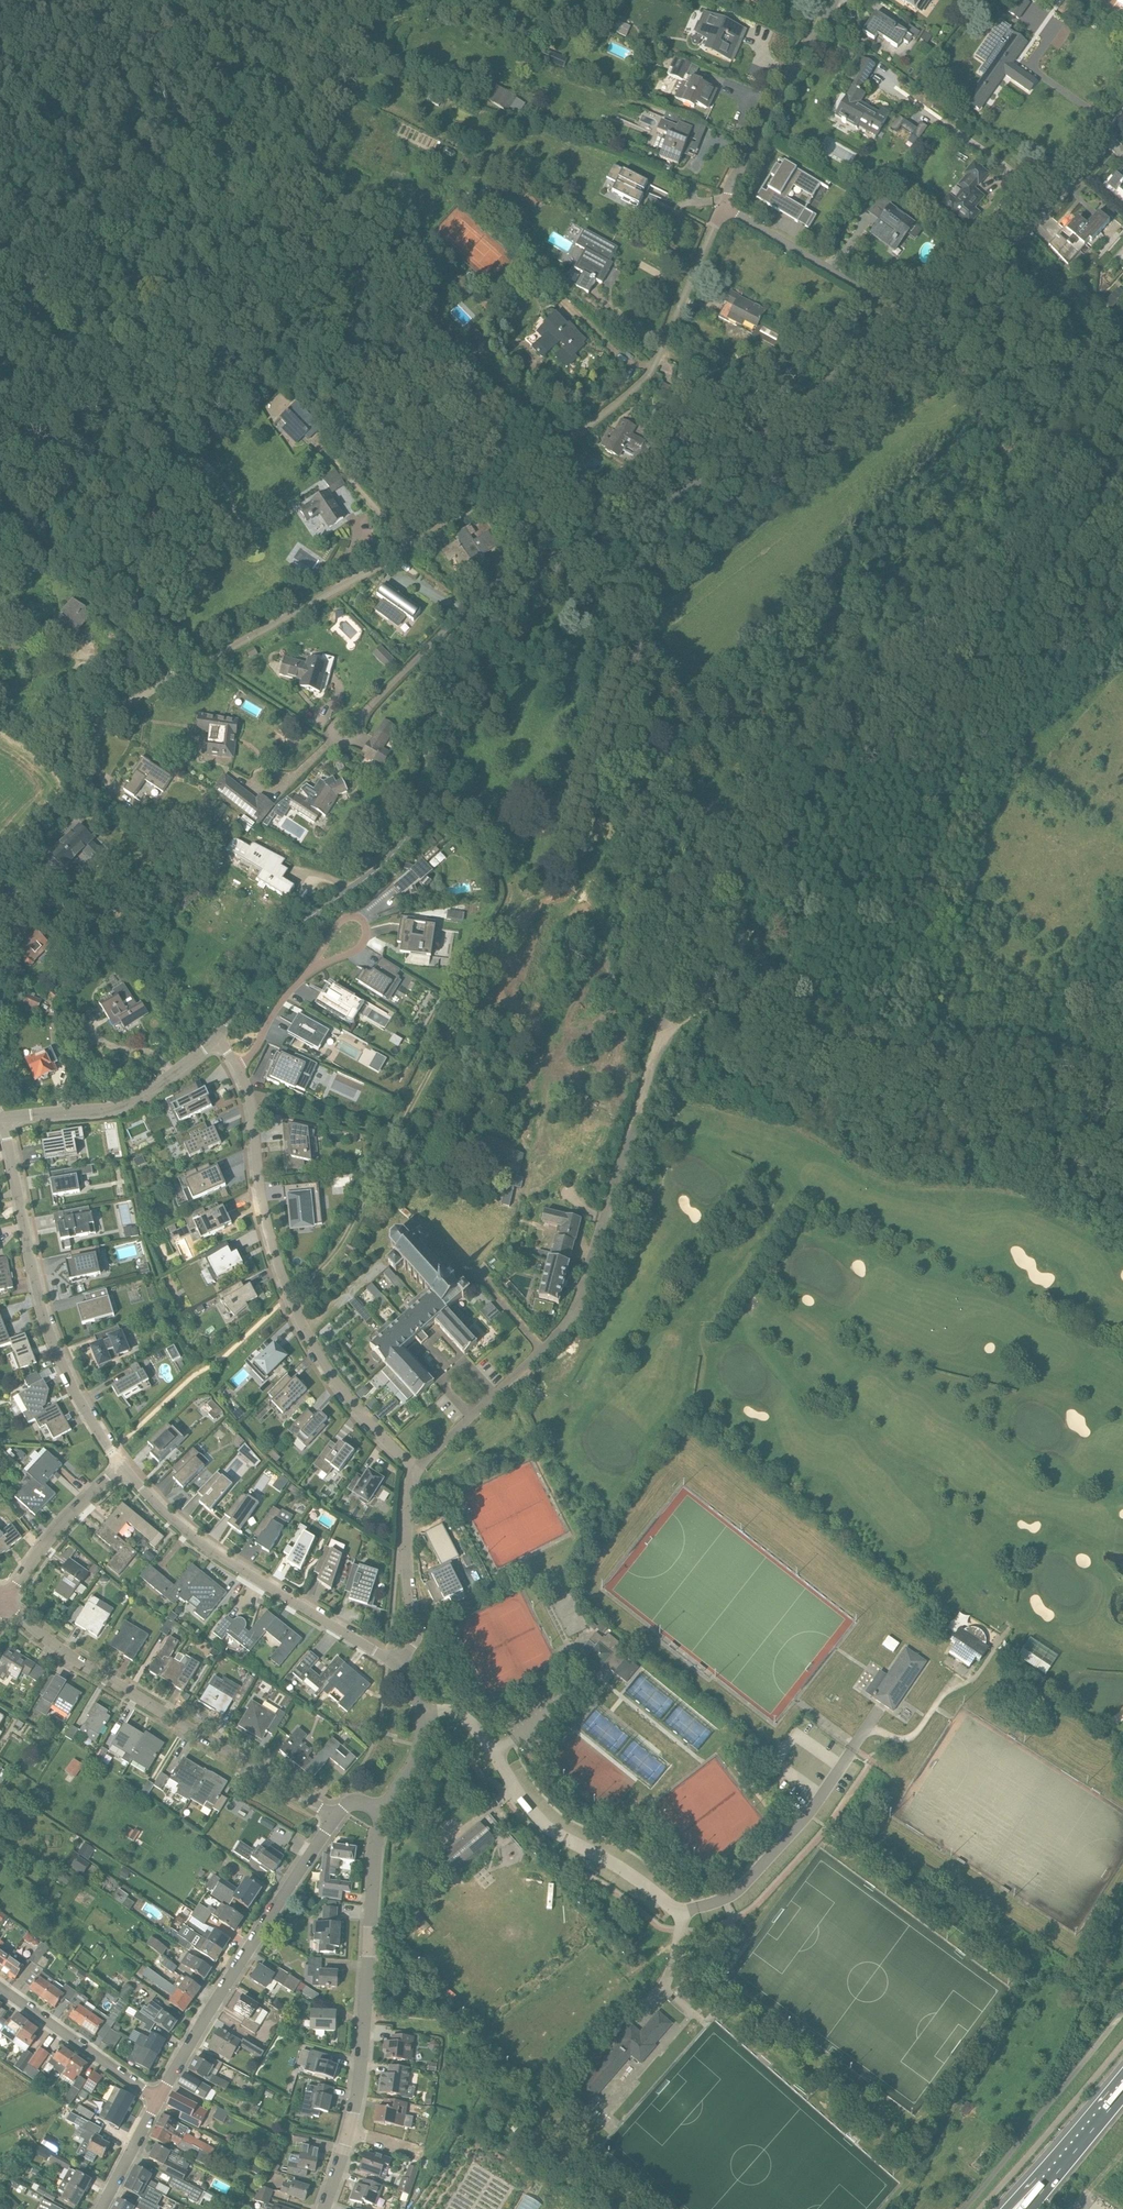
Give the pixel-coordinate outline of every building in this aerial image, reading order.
[(904,4),(905,3),(915,10),(921,2),(922,3),(924,0),(898,0),(904,4)] [(1030,4),(1024,0),(1016,0),(1008,11),(1019,19),(1030,4)] [(734,62),(747,31),(704,13),(694,32),(708,42),(705,49),(734,62)] [(913,38),(876,14),(863,33),(874,41),(878,36),(897,49),(903,41),(908,45),(913,38)] [(613,31),(627,37),(632,25),(618,20),(613,31)] [(917,38),(921,31),(910,25),(906,32),(917,38)] [(1036,82),(1012,65),(1028,43),(1008,29),(989,56),(994,60),(964,101),(972,106),(980,112),(1005,75),(1029,92),(1036,82)] [(562,70),(566,60),(542,50),(538,60),(562,70)] [(866,80),(874,65),(860,57),(852,72),(866,80)] [(683,83),(691,66),(674,58),(668,70),(671,71),(669,77),(683,83)] [(706,109),(715,90),(701,84),(702,82),(692,77),(686,90),(688,91),(683,101),(694,107),(696,104),(706,109)] [(860,101),(864,94),(853,88),(848,97),(847,96),(836,116),(843,120),(842,122),(846,124),(847,122),(858,128),(860,125),(878,135),(890,113),(881,108),(879,112),(860,101)] [(507,113),(515,100),(501,90),(492,104),(507,113)] [(693,161),(705,128),(665,113),(658,130),(665,132),(668,137),(660,158),(679,166),(682,157),(693,161)] [(920,128),(909,122),(905,128),(915,137),(920,128)] [(811,199),(820,183),(778,159),(754,200),(804,229),(811,216),(785,201),(793,189),(811,199)] [(979,185),(988,174),(975,163),(965,174),(968,176),(960,185),(964,189),(954,200),(952,198),(949,198),(946,199),(944,202),(944,205),(945,208),(952,214),(954,212),(969,225),(979,213),(973,208),(977,204),(978,204),(984,197),(974,189),(978,184),(979,185)] [(615,166),(608,179),(618,184),(614,193),(641,207),(646,198),(643,197),(650,184),(615,166)] [(1119,173),(1108,186),(1122,199),(1122,177),(1119,173)] [(915,224),(892,207),(899,197),(886,188),(880,195),(881,196),(871,210),(885,221),(882,224),(880,224),(873,233),(891,247),(895,241),(899,244),(907,234),(908,235),(915,224)] [(532,209),(544,201),(536,190),(526,197),(524,198),(532,209)] [(1109,223),(1098,214),(1097,213),(1087,226),(1078,218),(1059,241),(1060,242),(1074,255),(1088,239),(1092,242),(1109,223)] [(549,241),(569,249),(573,239),(553,230),(549,241)] [(618,248),(612,245),(596,236),(590,247),(579,240),(566,263),(584,273),(576,287),(588,294),(596,280),(602,284),(610,270),(612,265),(609,264),(618,248)] [(529,281),(534,275),(530,272),(525,277),(529,281)] [(1104,304),(1109,308),(1117,299),(1121,303),(1122,300),(1122,291),(1120,289),(1120,290),(1118,288),(1104,304)] [(777,346),(784,333),(760,321),(766,310),(738,297),(739,295),(731,292),(719,316),(777,346)] [(571,329),(555,314),(536,332),(542,339),(532,349),(542,361),(560,343),(566,348),(555,358),(566,369),(577,358),(575,355),(585,345),(580,340),(583,337),(574,327),(571,329)] [(789,332),(793,324),(783,319),(779,327),(789,332)] [(478,350),(487,341),(476,329),(466,338),(478,350)] [(685,371),(678,378),(682,381),(689,375),(685,370),(685,371)] [(309,440),(323,428),(298,402),(280,419),(287,426),(282,430),(296,445),(305,436),(309,440)] [(630,424),(622,420),(611,441),(607,438),(602,446),(606,449),(606,450),(619,458),(623,451),(635,458),(630,466),(637,470),(651,444),(646,442),(633,434),(637,427),(630,423),(630,424)] [(202,469),(208,463),(202,458),(197,464),(196,463),(187,472),(193,479),(203,470),(202,469)] [(333,494),(346,485),(335,470),(322,478),(333,494)] [(344,518),(326,492),(312,502),(300,511),(308,523),(322,514),(331,527),(344,518)] [(527,549),(533,546),(521,523),(515,526),(527,549)] [(474,541),(470,535),(474,532),(469,525),(456,534),(460,540),(442,551),(448,561),(455,557),(461,567),(473,559),(476,563),(483,558),(482,556),(497,547),(488,532),(480,537),(474,541)] [(409,572),(413,567),(405,561),(401,566),(409,572)] [(421,612),(401,598),(404,594),(387,582),(378,596),(384,600),(377,611),(392,622),(399,628),(408,617),(414,622),(421,612)] [(74,642),(82,632),(80,630),(93,614),(73,599),(62,613),(63,615),(54,628),(74,642)] [(387,667),(394,660),(386,652),(379,659),(387,667)] [(332,675),(337,659),(324,656),(322,663),(309,659),(307,665),(285,658),(280,674),(303,681),(301,688),(320,694),(326,673),(332,675)] [(237,725),(239,718),(230,717),(229,724),(220,723),(220,724),(203,722),(201,734),(212,736),(211,738),(210,738),(208,755),(234,758),(237,725)] [(383,748),(397,726),(385,719),(371,742),(369,742),(363,753),(376,760),(384,765),(391,753),(383,748)] [(163,792),(173,777),(143,758),(137,768),(139,769),(127,786),(126,785),(125,787),(126,788),(124,791),(135,797),(145,781),(163,792)] [(337,783),(334,778),(325,782),(320,779),(315,788),(308,784),(300,792),(309,797),(305,803),(296,797),(289,807),(315,823),(321,814),(326,817),(339,798),(338,797),(348,791),(344,780),(337,783)] [(256,802),(229,782),(220,793),(247,814),(251,809),(263,818),(272,807),(266,802),(262,807),(256,802)] [(216,822),(228,807),(224,804),(213,819),(216,822)] [(249,832),(256,823),(245,815),(238,825),(249,832)] [(91,860),(101,850),(93,842),(95,840),(80,825),(50,854),(65,870),(83,852),(91,860)] [(251,848),(235,838),(228,849),(225,847),(219,856),(234,865),(238,856),(263,872),(258,880),(287,898),(294,887),(283,880),(288,871),(281,867),(285,860),(255,844),(254,844),(253,845),(252,845),(251,848)] [(437,847),(392,887),(403,899),(410,893),(411,898),(419,895),(416,888),(420,884),(426,891),(433,883),(427,878),(435,871),(427,863),(440,851),(437,847)] [(195,889),(181,904),(185,909),(200,894),(195,889)] [(425,939),(413,937),(416,919),(402,917),(398,943),(402,944),(401,953),(406,954),(405,959),(406,959),(407,954),(432,958),(436,926),(436,922),(427,921),(425,939)] [(33,933),(25,925),(6,930),(9,943),(20,940),(22,943),(16,950),(25,959),(24,960),(24,963),(27,966),(29,966),(32,963),(32,960),(31,959),(41,949),(38,945),(43,940),(34,931),(33,933)] [(397,976),(401,970),(382,958),(374,972),(371,973),(367,972),(364,970),(357,980),(387,999),(400,978),(397,976)] [(364,1003),(325,980),(334,986),(330,992),(328,990),(328,991),(330,992),(327,997),(323,994),(317,1004),(347,1021),(354,1009),(358,1012),(364,1003)] [(59,995),(54,991),(53,992),(52,992),(49,995),(55,1000),(59,995)] [(128,1011),(116,993),(100,1003),(114,1026),(128,1017),(132,1024),(149,1013),(142,1002),(128,1011)] [(37,997),(32,995),(31,997),(27,995),(25,1003),(38,1008),(41,1001),(36,999),(37,997)] [(305,1012),(302,1011),(295,1024),(290,1033),(296,1037),(320,1050),(330,1032),(338,1037),(341,1032),(305,1012)] [(398,1046),(401,1040),(395,1036),(391,1042),(398,1046)] [(44,1080),(48,1078),(49,1076),(57,1072),(53,1063),(58,1060),(52,1047),(26,1058),(36,1081),(42,1079),(44,1080)] [(271,1069),(266,1079),(280,1085),(281,1083),(295,1090),(297,1087),(306,1092),(318,1065),(296,1055),(294,1060),(282,1055),(282,1056),(278,1054),(274,1063),(278,1065),(275,1071),(271,1069)] [(377,1054),(375,1058),(385,1064),(387,1059),(377,1054)] [(201,1093),(197,1085),(166,1100),(167,1101),(174,1097),(180,1110),(175,1113),(175,1114),(176,1113),(181,1122),(191,1117),(191,1118),(196,1115),(212,1107),(208,1098),(210,1097),(206,1090),(201,1093)] [(209,1131),(205,1123),(175,1136),(180,1148),(185,1146),(190,1157),(201,1153),(202,1153),(204,1152),(203,1152),(222,1144),(215,1128),(209,1131)] [(295,1126),(283,1124),(284,1129),(285,1141),(288,1140),(289,1155),(287,1155),(286,1155),(288,1169),(307,1167),(305,1167),(304,1160),(315,1162),(312,1138),(314,1138),(316,1131),(302,1128),(302,1129),(295,1127),(295,1126)] [(85,1139),(83,1129),(87,1129),(87,1128),(73,1130),(73,1132),(63,1133),(63,1132),(48,1135),(49,1135),(50,1141),(51,1143),(43,1144),(46,1160),(78,1154),(75,1141),(85,1139)] [(147,1162),(143,1155),(137,1158),(135,1163),(137,1167),(147,1162)] [(214,1175),(209,1164),(178,1177),(178,1178),(174,1180),(178,1190),(175,1192),(181,1205),(226,1186),(221,1173),(214,1175)] [(50,1174),(51,1180),(55,1204),(54,1197),(81,1192),(78,1176),(82,1176),(81,1168),(85,1167),(63,1170),(50,1173),(50,1174)] [(319,1208),(318,1197),(320,1197),(319,1184),(284,1187),(285,1199),(290,1198),(291,1205),(289,1205),(291,1226),(302,1225),(302,1216),(313,1215),(314,1225),(323,1224),(321,1208),(319,1208)] [(225,1218),(218,1203),(185,1218),(189,1227),(191,1231),(197,1228),(202,1238),(204,1237),(209,1235),(209,1236),(216,1233),(225,1229),(224,1228),(232,1224),(229,1216),(225,1218)] [(91,1214),(90,1207),(62,1212),(62,1213),(63,1213),(65,1222),(58,1224),(62,1240),(89,1235),(91,1234),(89,1226),(94,1225),(93,1220),(94,1220),(92,1214),(91,1214)] [(569,1264),(581,1219),(565,1215),(545,1210),(542,1223),(562,1228),(559,1238),(555,1237),(551,1253),(539,1250),(537,1256),(569,1264)] [(178,1232),(175,1226),(169,1229),(174,1239),(191,1231),(189,1227),(178,1232)] [(126,1239),(134,1237),(133,1227),(124,1228),(126,1239)] [(234,1255),(228,1243),(255,1229),(254,1229),(198,1258),(198,1259),(204,1256),(211,1268),(212,1267),(218,1278),(243,1264),(240,1258),(236,1260),(234,1256),(253,1246),(253,1245),(234,1255)] [(429,1242),(421,1232),(411,1242),(404,1234),(397,1234),(392,1239),(391,1246),(398,1254),(388,1262),(397,1272),(404,1265),(428,1291),(418,1300),(416,1298),(417,1300),(409,1308),(412,1312),(397,1326),(393,1322),(384,1329),(383,1328),(382,1328),(384,1330),(378,1334),(382,1339),(373,1347),(372,1347),(371,1348),(372,1349),(375,1352),(372,1355),(373,1359),(376,1361),(379,1363),(382,1361),(385,1364),(386,1365),(388,1367),(384,1371),(391,1380),(390,1381),(391,1382),(392,1380),(401,1390),(400,1391),(400,1392),(402,1391),(410,1400),(414,1396),(417,1399),(434,1383),(403,1349),(416,1338),(422,1344),(425,1341),(428,1338),(422,1332),(435,1321),(464,1354),(476,1343),(475,1342),(480,1338),(473,1330),(468,1333),(459,1323),(463,1319),(455,1311),(451,1315),(447,1310),(463,1297),(464,1298),(470,1293),(464,1287),(461,1289),(459,1291),(454,1285),(456,1283),(455,1282),(453,1284),(448,1279),(450,1277),(449,1276),(447,1278),(422,1249),(429,1242)] [(73,1284),(87,1280),(86,1278),(98,1275),(96,1263),(103,1261),(100,1247),(106,1246),(106,1245),(71,1252),(73,1261),(68,1262),(73,1284)] [(567,1289),(569,1282),(565,1281),(569,1264),(537,1256),(519,1252),(517,1258),(547,1266),(539,1299),(544,1300),(543,1302),(539,1301),(536,1312),(542,1314),(554,1305),(548,1303),(548,1301),(559,1304),(563,1288),(567,1289)] [(14,1289),(8,1258),(0,1259),(0,1292),(14,1289)] [(142,1274),(150,1272),(147,1264),(142,1266),(141,1269),(142,1274)] [(245,1288),(242,1283),(266,1269),(219,1295),(222,1301),(221,1302),(222,1304),(223,1303),(229,1314),(246,1305),(250,1312),(251,1312),(247,1304),(258,1298),(251,1285),(245,1288)] [(402,1294),(407,1289),(397,1277),(391,1282),(402,1294)] [(115,1315),(107,1289),(85,1296),(91,1295),(93,1302),(87,1303),(78,1306),(83,1325),(115,1315)] [(385,1309),(390,1304),(379,1292),(374,1297),(385,1309)] [(490,1324),(501,1314),(491,1303),(480,1313),(490,1324)] [(199,1314),(205,1310),(202,1304),(195,1308),(199,1314)] [(366,1322),(372,1317),(363,1307),(357,1312),(366,1322)] [(1,1316),(0,1314),(0,1348),(11,1344),(12,1344),(10,1340),(1,1316)] [(122,1334),(119,1326),(94,1336),(98,1345),(95,1346),(97,1351),(94,1352),(100,1366),(111,1362),(109,1358),(117,1354),(118,1356),(129,1351),(129,1350),(131,1349),(124,1333),(122,1334)] [(21,1370),(37,1364),(26,1334),(10,1340),(12,1344),(11,1344),(21,1370)] [(287,1357),(280,1350),(275,1345),(274,1345),(272,1347),(270,1349),(264,1344),(245,1362),(253,1370),(255,1368),(259,1373),(261,1371),(267,1377),(287,1357)] [(173,1361),(181,1357),(174,1345),(166,1350),(173,1361)] [(142,1371),(139,1365),(137,1364),(135,1364),(131,1366),(130,1367),(131,1369),(132,1371),(132,1373),(131,1374),(118,1382),(117,1386),(123,1396),(138,1387),(139,1389),(142,1390),(144,1391),(152,1387),(147,1379),(148,1378),(143,1371),(142,1371)] [(293,1382),(288,1376),(289,1375),(288,1375),(268,1394),(286,1412),(307,1391),(296,1380),(296,1379),(293,1382)] [(33,1422),(36,1420),(47,1415),(44,1411),(42,1408),(45,1407),(48,1391),(43,1381),(44,1381),(44,1380),(30,1388),(31,1389),(19,1396),(33,1422)] [(389,1413),(399,1404),(394,1398),(383,1407),(389,1413)] [(214,1419),(222,1411),(213,1401),(208,1406),(214,1411),(210,1415),(214,1419)] [(71,1430),(57,1404),(44,1411),(47,1415),(36,1420),(42,1431),(48,1428),(55,1440),(71,1430)] [(315,1418),(313,1416),(307,1410),(288,1431),(306,1448),(315,1439),(312,1436),(315,1432),(318,1435),(325,1427),(323,1425),(328,1419),(320,1412),(315,1418)] [(159,1464),(184,1439),(173,1428),(171,1428),(168,1425),(148,1443),(154,1449),(154,1448),(156,1449),(151,1455),(159,1464)] [(240,1447),(245,1442),(239,1436),(236,1440),(236,1444),(240,1447)] [(346,1446),(340,1442),(332,1452),(326,1448),(314,1465),(320,1470),(322,1468),(328,1473),(332,1467),(339,1472),(355,1452),(347,1445),(346,1446)] [(183,1489),(205,1467),(198,1460),(202,1456),(194,1448),(199,1444),(198,1443),(173,1469),(179,1475),(174,1480),(183,1489)] [(251,1459),(256,1453),(246,1445),(242,1450),(251,1459)] [(43,1487),(44,1485),(62,1466),(43,1449),(24,1470),(43,1487)] [(277,1462),(281,1458),(273,1451),(269,1455),(277,1462)] [(43,1487),(24,1470),(34,1480),(17,1498),(21,1503),(35,1516),(55,1494),(44,1485),(43,1487)] [(220,1470),(198,1493),(204,1499),(200,1504),(203,1506),(204,1504),(214,1512),(212,1510),(233,1485),(218,1473),(220,1471),(220,1470)] [(334,1470),(329,1476),(335,1481),(340,1476),(334,1470)] [(372,1472),(369,1471),(362,1482),(356,1479),(358,1475),(348,1490),(349,1490),(355,1493),(354,1494),(361,1498),(360,1500),(366,1504),(367,1502),(368,1503),(372,1497),(373,1497),(374,1495),(376,1497),(381,1489),(379,1488),(380,1486),(379,1486),(383,1480),(381,1478),(372,1472)] [(273,1486),(281,1492),(289,1480),(282,1475),(273,1486)] [(298,1495),(301,1491),(293,1485),(290,1490),(298,1495)] [(246,1496),(243,1494),(250,1487),(249,1486),(225,1515),(235,1522),(232,1527),(242,1534),(243,1533),(240,1532),(259,1504),(247,1495),(246,1496)] [(164,1537),(160,1533),(123,1504),(104,1526),(117,1537),(128,1523),(152,1542),(149,1544),(154,1549),(164,1537)] [(269,1553),(287,1522),(278,1517),(281,1512),(274,1507),(253,1535),(259,1539),(257,1543),(263,1547),(262,1549),(269,1553)] [(0,1531),(0,1555),(5,1551),(4,1549),(8,1546),(10,1547),(22,1538),(12,1524),(1,1532),(0,1531)] [(442,1524),(424,1533),(441,1567),(460,1557),(442,1524)] [(301,1571),(315,1539),(305,1533),(307,1528),(301,1525),(284,1553),(294,1559),(291,1565),(301,1571)] [(137,1553),(117,1537),(104,1526),(97,1535),(118,1553),(107,1566),(119,1576),(127,1565),(124,1563),(132,1554),(135,1556),(137,1553)] [(332,1550),(326,1546),(314,1573),(320,1576),(319,1580),(323,1582),(322,1585),(331,1590),(339,1566),(336,1565),(341,1555),(332,1549),(332,1550)] [(81,1584),(89,1573),(70,1560),(62,1571),(67,1574),(56,1592),(69,1601),(81,1584)] [(352,1594),(350,1599),(350,1600),(377,1609),(377,1608),(373,1606),(378,1592),(373,1590),(378,1572),(354,1565),(355,1561),(345,1592),(352,1594)] [(97,1576),(102,1569),(94,1564),(89,1572),(97,1576)] [(174,1605),(187,1590),(202,1572),(192,1564),(175,1586),(150,1566),(141,1577),(174,1605)] [(429,1583),(425,1585),(434,1601),(443,1596),(445,1600),(463,1591),(451,1566),(432,1576),(435,1580),(429,1583)] [(204,1620),(227,1593),(202,1572),(187,1590),(202,1603),(195,1613),(204,1620)] [(97,1637),(110,1615),(97,1607),(100,1600),(92,1596),(89,1602),(75,1624),(97,1637)] [(174,1622),(178,1616),(172,1611),(168,1617),(174,1622)] [(261,1637),(277,1619),(267,1611),(250,1633),(245,1629),(247,1626),(247,1623),(245,1620),(243,1618),(240,1618),(237,1618),(234,1621),(234,1620),(232,1622),(227,1617),(213,1633),(222,1641),(227,1634),(250,1652),(262,1638),(261,1637)] [(302,1639),(277,1619),(261,1637),(262,1638),(267,1642),(272,1637),(282,1645),(270,1659),(280,1667),(302,1639)] [(174,1632),(177,1626),(174,1624),(175,1623),(168,1620),(161,1632),(167,1636),(171,1630),(174,1632)] [(133,1661),(149,1635),(125,1621),(111,1644),(126,1653),(124,1656),(133,1661)] [(597,1625),(592,1621),(589,1625),(594,1629),(597,1625)] [(607,1626),(601,1621),(596,1627),(601,1630),(602,1631),(603,1630),(607,1626)] [(969,1635),(960,1629),(951,1642),(955,1645),(949,1654),(956,1658),(956,1659),(957,1659),(962,1663),(963,1663),(970,1668),(976,1659),(980,1662),(989,1649),(983,1645),(982,1640),(980,1637),(977,1634),(973,1634),(969,1635)] [(603,1638),(596,1632),(589,1641),(581,1651),(587,1657),(601,1668),(607,1661),(610,1664),(607,1667),(614,1673),(628,1685),(641,1669),(620,1652),(621,1650),(605,1636),(603,1638)] [(883,1645),(895,1652),(901,1642),(889,1635),(883,1645)] [(170,1670),(176,1660),(170,1657),(180,1642),(170,1636),(149,1671),(158,1677),(160,1675),(165,1666),(170,1670)] [(1019,1658),(1046,1675),(1058,1657),(1031,1639),(1019,1658)] [(893,1712),(926,1662),(906,1648),(875,1693),(874,1695),(872,1698),(893,1712)] [(46,1671),(10,1649),(2,1662),(0,1666),(0,1679),(4,1681),(8,1674),(17,1680),(23,1672),(29,1675),(28,1676),(39,1683),(46,1671)] [(320,1677),(310,1669),(319,1659),(311,1652),(293,1673),(303,1682),(306,1679),(319,1690),(315,1695),(317,1697),(329,1684),(346,1664),(337,1657),(320,1677)] [(184,1692),(201,1665),(201,1664),(191,1658),(186,1667),(176,1660),(170,1670),(165,1666),(160,1675),(175,1685),(174,1686),(184,1692)] [(348,1712),(371,1685),(346,1664),(329,1684),(345,1697),(338,1705),(348,1712)] [(240,1705),(256,1679),(250,1676),(238,1694),(241,1687),(224,1676),(224,1681),(215,1676),(209,1685),(200,1702),(224,1716),(233,1701),(240,1705)] [(69,1715),(82,1694),(65,1684),(66,1683),(58,1677),(38,1710),(47,1716),(53,1706),(69,1715)] [(276,1715),(251,1700),(247,1708),(248,1709),(239,1725),(249,1732),(251,1729),(263,1737),(266,1733),(267,1733),(268,1732),(273,1735),(286,1714),(280,1710),(276,1715)] [(106,1725),(110,1719),(105,1717),(109,1711),(96,1703),(88,1716),(89,1717),(81,1731),(96,1740),(99,1736),(106,1724),(106,1725)] [(323,1723),(325,1719),(318,1714),(316,1718),(323,1723)] [(113,1746),(126,1754),(122,1761),(129,1766),(131,1761),(145,1737),(126,1725),(113,1746)] [(72,1740),(79,1729),(72,1726),(65,1736),(72,1740)] [(305,1771),(313,1761),(308,1757),(312,1751),(301,1742),(307,1735),(299,1728),(280,1750),(305,1771)] [(149,1771),(162,1749),(160,1748),(163,1744),(147,1734),(145,1737),(131,1761),(149,1771)] [(346,1771),(357,1758),(333,1738),(331,1740),(313,1761),(305,1771),(313,1778),(330,1758),(346,1771)] [(102,1762),(108,1751),(102,1747),(96,1758),(102,1762)] [(75,1778),(84,1766),(74,1759),(65,1771),(75,1778)] [(205,1771),(185,1759),(178,1769),(177,1769),(170,1780),(178,1784),(176,1794),(186,1799),(188,1797),(192,1799),(209,1771),(208,1771),(206,1769),(205,1771)] [(459,1777),(463,1770),(458,1767),(454,1774),(459,1777)] [(219,1813),(228,1799),(220,1794),(226,1782),(212,1774),(212,1773),(209,1771),(192,1799),(210,1810),(211,1808),(219,1813)] [(161,1790),(169,1777),(162,1773),(155,1785),(154,1786),(161,1790)] [(148,1796),(154,1786),(155,1785),(149,1781),(142,1792),(148,1796)] [(458,1873),(495,1840),(480,1823),(443,1855),(458,1873)] [(133,1839),(138,1831),(135,1828),(129,1837),(133,1839)] [(255,1852),(241,1841),(234,1852),(249,1861),(252,1858),(258,1862),(258,1863),(261,1865),(260,1867),(269,1873),(270,1871),(274,1872),(282,1861),(281,1861),(285,1856),(271,1846),(267,1851),(260,1845),(255,1852)] [(89,1859),(96,1848),(86,1842),(79,1853),(89,1859)] [(355,1847),(349,1845),(349,1846),(347,1846),(347,1847),(333,1845),(332,1854),(324,1853),(319,1896),(342,1900),(343,1891),(351,1892),(352,1883),(330,1880),(331,1868),(334,1868),(334,1869),(338,1869),(338,1868),(339,1868),(340,1865),(339,1865),(341,1860),(355,1861),(356,1848),(355,1848),(355,1847)] [(83,1874),(90,1863),(78,1856),(79,1854),(74,1851),(65,1865),(78,1874),(80,1872),(83,1874)] [(126,1879),(131,1872),(123,1868),(119,1874),(126,1879)] [(221,1881),(213,1876),(207,1886),(214,1891),(212,1895),(229,1906),(234,1899),(249,1909),(262,1890),(255,1885),(256,1884),(254,1884),(247,1880),(239,1892),(222,1880),(221,1881)] [(120,1889),(114,1900),(131,1910),(135,1902),(129,1899),(131,1896),(120,1889)] [(243,1918),(222,1904),(217,1911),(210,1907),(208,1909),(199,1904),(195,1910),(208,1919),(211,1914),(219,1919),(218,1921),(235,1931),(243,1918)] [(337,1918),(338,1908),(323,1908),(322,1923),(314,1923),(313,1935),(315,1935),(314,1940),(321,1941),(321,1946),(321,1953),(330,1953),(330,1947),(339,1948),(341,1924),(334,1924),(335,1918),(337,1918)] [(204,1925),(208,1919),(195,1910),(191,1916),(204,1925)] [(186,1949),(190,1943),(167,1928),(163,1934),(186,1949)] [(230,1938),(216,1929),(213,1933),(208,1930),(202,1938),(222,1951),(230,1938)] [(160,1955),(165,1947),(152,1938),(146,1946),(160,1955)] [(214,1962),(222,1951),(202,1938),(195,1949),(214,1962)] [(276,1950),(281,1942),(274,1938),(269,1946),(276,1950)] [(16,1951),(1,1941),(0,1942),(0,1964),(4,1967),(16,1951)] [(38,1965),(43,1957),(49,1948),(41,1942),(29,1959),(38,1965)] [(100,1959),(105,1951),(99,1946),(93,1954),(100,1959)] [(26,1969),(31,1962),(16,1951),(4,1967),(10,1972),(8,1974),(16,1980),(24,1968),(26,1969)] [(205,1980),(212,1969),(188,1953),(181,1964),(196,1974),(196,1975),(197,1975),(198,1975),(205,1980)] [(43,1972),(50,1962),(43,1957),(38,1965),(32,1972),(38,1976),(41,1971),(43,1972)] [(337,1987),(338,1972),(321,1971),(322,1958),(309,1958),(308,1977),(313,1977),(313,1986),(319,1986),(327,1987),(330,1988),(330,1987),(337,1987)] [(173,1973),(178,1967),(166,1959),(162,1965),(173,1973)] [(274,1975),(261,1966),(258,1972),(256,1971),(251,1979),(267,1989),(273,1980),(294,1993),(301,1982),(290,1975),(278,1968),(274,1975)] [(174,1986),(148,1968),(148,1969),(192,2000),(201,1988),(187,1978),(187,1979),(182,1975),(174,1986)] [(183,2013),(192,2000),(148,1969),(143,1975),(175,1997),(170,2003),(170,2004),(177,2009),(178,2008),(183,2013)] [(85,1981),(88,1976),(80,1970),(77,1976),(85,1981)] [(43,1999),(53,1986),(52,1986),(55,1981),(47,1975),(43,1972),(41,1971),(38,1976),(37,1977),(39,1978),(30,1990),(43,1999)] [(124,2000),(132,1988),(125,1983),(117,1994),(124,2000)] [(77,1992),(66,1984),(61,1992),(53,1986),(43,1999),(56,2008),(61,2001),(63,2002),(65,1999),(71,2003),(78,1992),(77,1992)] [(315,2001),(319,1994),(307,1986),(302,1993),(315,2001)] [(115,2004),(119,1998),(109,1990),(104,1996),(115,2004)] [(83,2027),(93,2014),(84,2008),(89,2000),(78,1992),(71,2003),(77,2008),(70,2018),(83,2027)] [(259,2006),(243,1997),(241,2000),(240,2000),(239,2002),(240,2003),(234,2011),(246,2018),(241,2025),(255,2033),(260,2026),(255,2023),(263,2010),(258,2007),(259,2006)] [(100,2020),(93,2014),(83,2027),(96,2036),(105,2024),(112,2028),(122,2013),(128,2004),(121,1999),(115,2008),(116,2009),(109,2018),(104,2014),(100,2020)] [(170,2016),(150,2001),(146,2006),(144,2005),(139,2012),(156,2023),(170,2033),(178,2022),(170,2017),(170,2016)] [(151,2032),(156,2023),(139,2012),(138,2010),(134,2017),(147,2025),(145,2029),(151,2032)] [(335,2031),(336,2012),(311,2011),(310,2030),(335,2031)] [(655,2044),(672,2024),(658,2012),(640,2032),(630,2024),(626,2020),(618,2029),(623,2033),(615,2042),(616,2043),(576,2089),(584,2096),(580,2101),(587,2107),(591,2102),(631,2056),(641,2064),(657,2046),(655,2044)] [(18,2016),(13,2023),(11,2021),(9,2024),(3,2020),(1,2022),(0,2021),(0,2033),(14,2043),(13,2044),(13,2045),(17,2039),(28,2023),(18,2016)] [(119,2031),(122,2024),(116,2022),(113,2029),(119,2031)] [(17,2039),(27,2046),(30,2048),(37,2039),(34,2037),(39,2031),(28,2023),(17,2039)] [(231,2060),(239,2046),(241,2042),(226,2033),(227,2033),(225,2031),(224,2032),(219,2029),(208,2047),(231,2060)] [(108,2045),(111,2041),(116,2033),(111,2030),(103,2042),(102,2041),(102,2042),(108,2046),(108,2045)] [(157,2035),(152,2033),(149,2039),(140,2034),(135,2043),(158,2056),(166,2040),(162,2038),(162,2037),(158,2034),(157,2035)] [(241,2042),(239,2046),(261,2059),(267,2049),(245,2036),(241,2042)] [(412,2045),(413,2037),(393,2036),(392,2043),(385,2042),(384,2050),(387,2050),(386,2059),(408,2061),(409,2045),(412,2045)] [(150,2071),(158,2056),(135,2043),(127,2059),(150,2071)] [(62,2076),(76,2056),(62,2047),(54,2060),(52,2059),(51,2061),(49,2063),(55,2067),(54,2069),(62,2075),(62,2076)] [(38,2070),(50,2054),(40,2048),(37,2052),(34,2057),(29,2065),(38,2070)] [(311,2050),(308,2057),(305,2070),(334,2079),(338,2066),(327,2063),(329,2055),(322,2053),(311,2050)] [(29,2065),(34,2057),(26,2051),(15,2067),(24,2073),(29,2065)] [(70,2106),(87,2081),(80,2076),(88,2065),(76,2056),(62,2076),(75,2084),(74,2087),(72,2086),(62,2100),(70,2106)] [(223,2064),(209,2056),(205,2062),(197,2058),(195,2060),(194,2060),(192,2063),(193,2064),(189,2071),(207,2081),(226,2090),(230,2083),(216,2076),(223,2064)] [(626,2094),(637,2080),(631,2075),(636,2068),(629,2062),(618,2076),(625,2082),(619,2089),(626,2094)] [(436,2073),(438,2065),(430,2063),(428,2071),(436,2073)] [(406,2096),(409,2069),(390,2067),(388,2075),(382,2075),(380,2092),(406,2096)] [(92,2093),(103,2079),(94,2073),(84,2087),(92,2093)] [(205,2099),(212,2088),(186,2074),(179,2086),(195,2095),(205,2099)] [(316,2116),(317,2111),(328,2113),(331,2098),(330,2098),(332,2091),(308,2086),(308,2085),(302,2084),(301,2092),(306,2093),(305,2100),(304,2099),(303,2106),(301,2113),(316,2116)] [(121,2091),(113,2087),(105,2101),(116,2108),(127,2113),(135,2098),(131,2095),(132,2094),(127,2092),(127,2093),(122,2090),(121,2091)] [(198,2098),(185,2091),(181,2098),(174,2094),(168,2105),(183,2113),(180,2118),(199,2128),(205,2116),(193,2109),(195,2105),(198,2098)] [(432,2106),(434,2097),(427,2095),(425,2105),(432,2106)] [(403,2128),(407,2104),(385,2100),(384,2108),(377,2107),(374,2123),(385,2125),(403,2128)] [(91,2120),(95,2114),(80,2105),(76,2111),(91,2120)] [(119,2128),(127,2113),(116,2108),(108,2123),(110,2124),(110,2125),(114,2127),(115,2126),(119,2128)] [(223,2123),(229,2112),(219,2108),(214,2118),(223,2123)] [(157,2127),(206,2153),(210,2146),(183,2132),(186,2126),(179,2123),(163,2115),(157,2127)] [(85,2130),(89,2122),(77,2116),(73,2124),(85,2130)] [(514,2133),(527,2121),(522,2116),(510,2128),(514,2133)] [(206,2153),(157,2127),(151,2139),(168,2147),(170,2142),(171,2143),(172,2141),(177,2144),(177,2146),(197,2156),(195,2159),(203,2164),(211,2167),(216,2157),(206,2153)] [(96,2135),(88,2131),(85,2137),(92,2142),(88,2150),(103,2158),(104,2156),(105,2157),(107,2153),(106,2152),(110,2145),(102,2141),(103,2139),(96,2135)] [(315,2171),(317,2160),(313,2159),(315,2149),(310,2148),(311,2143),(308,2143),(309,2137),(294,2134),(292,2141),(303,2144),(299,2162),(289,2160),(286,2173),(306,2177),(308,2170),(315,2171)] [(47,2136),(42,2144),(55,2153),(60,2145),(47,2136)] [(188,2170),(177,2165),(173,2163),(177,2156),(171,2153),(157,2145),(150,2159),(160,2165),(159,2168),(173,2176),(183,2181),(188,2170)] [(271,2154),(274,2148),(268,2145),(264,2151),(271,2154)] [(47,2150),(43,2156),(69,2170),(72,2164),(47,2150)] [(375,2157),(367,2154),(361,2171),(380,2178),(384,2166),(389,2167),(391,2160),(376,2155),(375,2157)] [(136,2166),(130,2178),(159,2193),(159,2192),(155,2190),(158,2185),(150,2181),(153,2175),(136,2166)] [(414,2183),(418,2170),(410,2167),(405,2180),(402,2179),(398,2190),(410,2194),(414,2183)] [(76,2172),(72,2170),(70,2174),(67,2173),(63,2181),(84,2193),(91,2180),(77,2172),(76,2172)] [(197,2204),(203,2192),(183,2181),(173,2176),(169,2184),(191,2196),(189,2199),(197,2204)] [(130,2178),(125,2189),(141,2198),(135,2208),(136,2208),(160,2208),(157,2206),(159,2201),(162,2195),(159,2193),(130,2178)] [(383,2186),(365,2180),(362,2186),(356,2184),(350,2200),(362,2205),(363,2202),(376,2206),(383,2186)] [(77,2207),(84,2193),(63,2181),(58,2190),(65,2193),(62,2199),(77,2207)] [(309,2187),(293,2182),(291,2186),(283,2183),(281,2192),(288,2195),(305,2201),(309,2187)] [(260,2186),(257,2194),(271,2198),(273,2190),(260,2186)] [(54,2202),(58,2195),(40,2187),(37,2192),(54,2202)] [(523,2193),(514,2208),(537,2208),(541,2202),(523,2193)] [(268,2205),(271,2198),(257,2194),(255,2201),(268,2205)] [(119,2200),(114,2208),(136,2208),(135,2208),(119,2200)]
